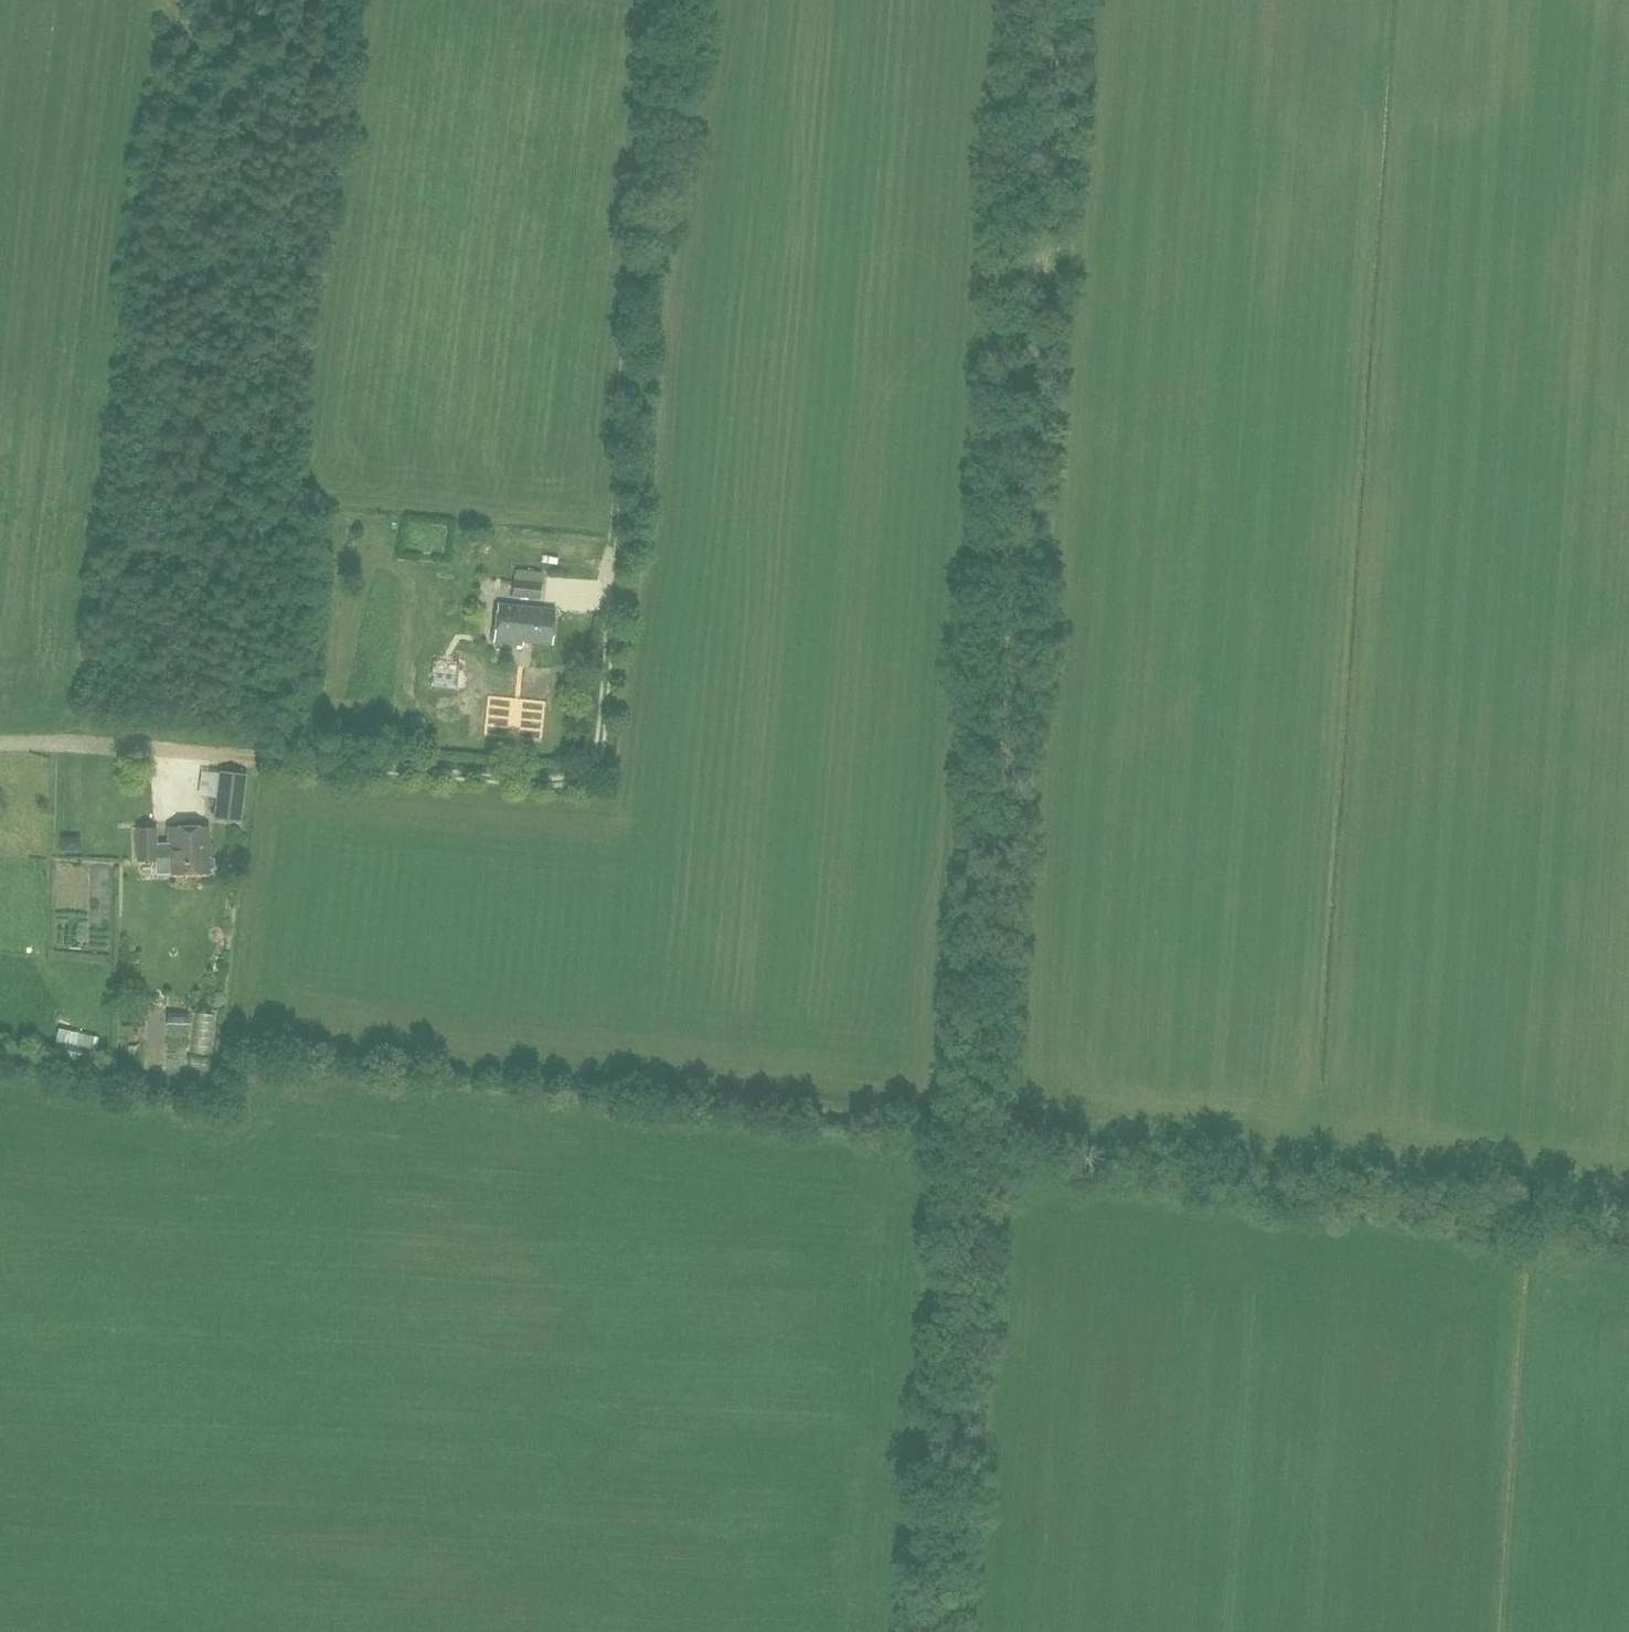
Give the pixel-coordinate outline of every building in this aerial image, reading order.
[(512,596),(539,599),(541,582),(542,572),(515,569),(512,596)] [(556,610),(498,605),(493,643),(523,646),(523,640),(553,643),(556,610)] [(220,771),(214,818),(241,821),(246,775),(220,771)] [(209,826),(168,827),(169,847),(157,847),(157,829),(143,829),(144,857),(169,856),(170,874),(210,872),(209,826)] [(61,1027),(53,1059),(93,1068),(100,1036),(61,1027)]
